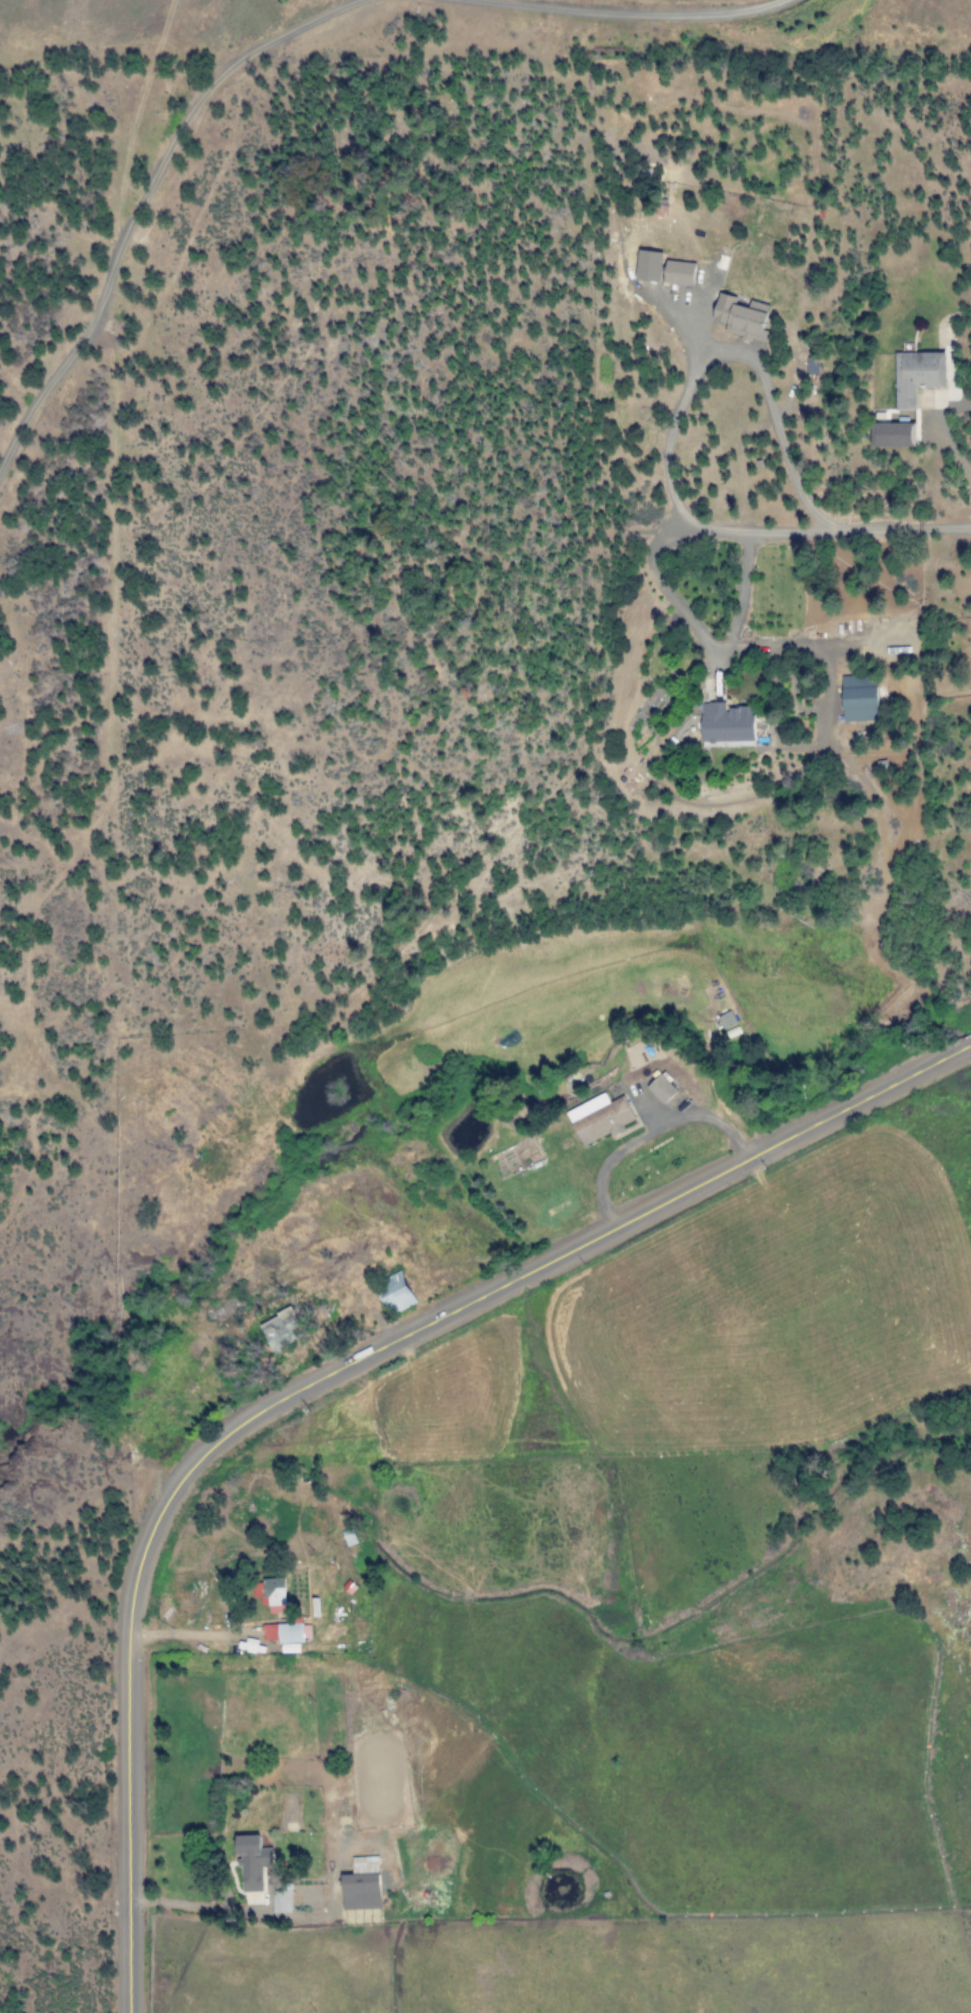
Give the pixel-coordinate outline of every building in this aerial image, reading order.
[(657,282),(661,253),(636,250),(633,279),(657,282)] [(693,264),(664,260),(660,282),(690,286),(693,264)] [(770,306),(748,301),(746,308),(736,305),(737,298),(716,293),(710,320),(724,324),(722,332),(761,341),(770,306)] [(894,352),(894,410),(914,410),(914,387),(943,388),(944,353),(894,352)] [(870,447),(914,447),(913,423),(869,423),(870,447)] [(841,723),(876,722),(875,676),(839,678),(841,723)] [(752,747),(753,709),(725,708),(725,703),(700,703),(699,745),(752,747)] [(646,1087),(663,1105),(678,1091),(661,1073),(646,1087)] [(565,1112),(580,1147),(610,1134),(611,1137),(625,1131),(622,1126),(635,1120),(624,1096),(608,1102),(605,1094),(565,1112)] [(380,1283),(393,1314),(420,1303),(407,1272),(380,1283)] [(261,1323),(274,1353),(300,1341),(294,1329),(303,1325),(295,1308),(261,1323)] [(271,1614),(288,1613),(286,1580),(255,1581),(255,1598),(262,1598),(262,1607),(270,1606),(271,1614)] [(265,1643),(306,1642),(305,1617),(295,1617),(295,1624),(264,1625),(265,1643)] [(276,1868),(274,1850),(268,1850),(267,1836),(240,1837),(244,1893),(266,1892),(265,1868),(276,1868)] [(384,1910),(383,1857),(355,1857),(355,1875),(345,1875),(346,1911),(384,1910)] [(275,1891),(275,1913),(293,1914),(294,1891),(275,1891)]
